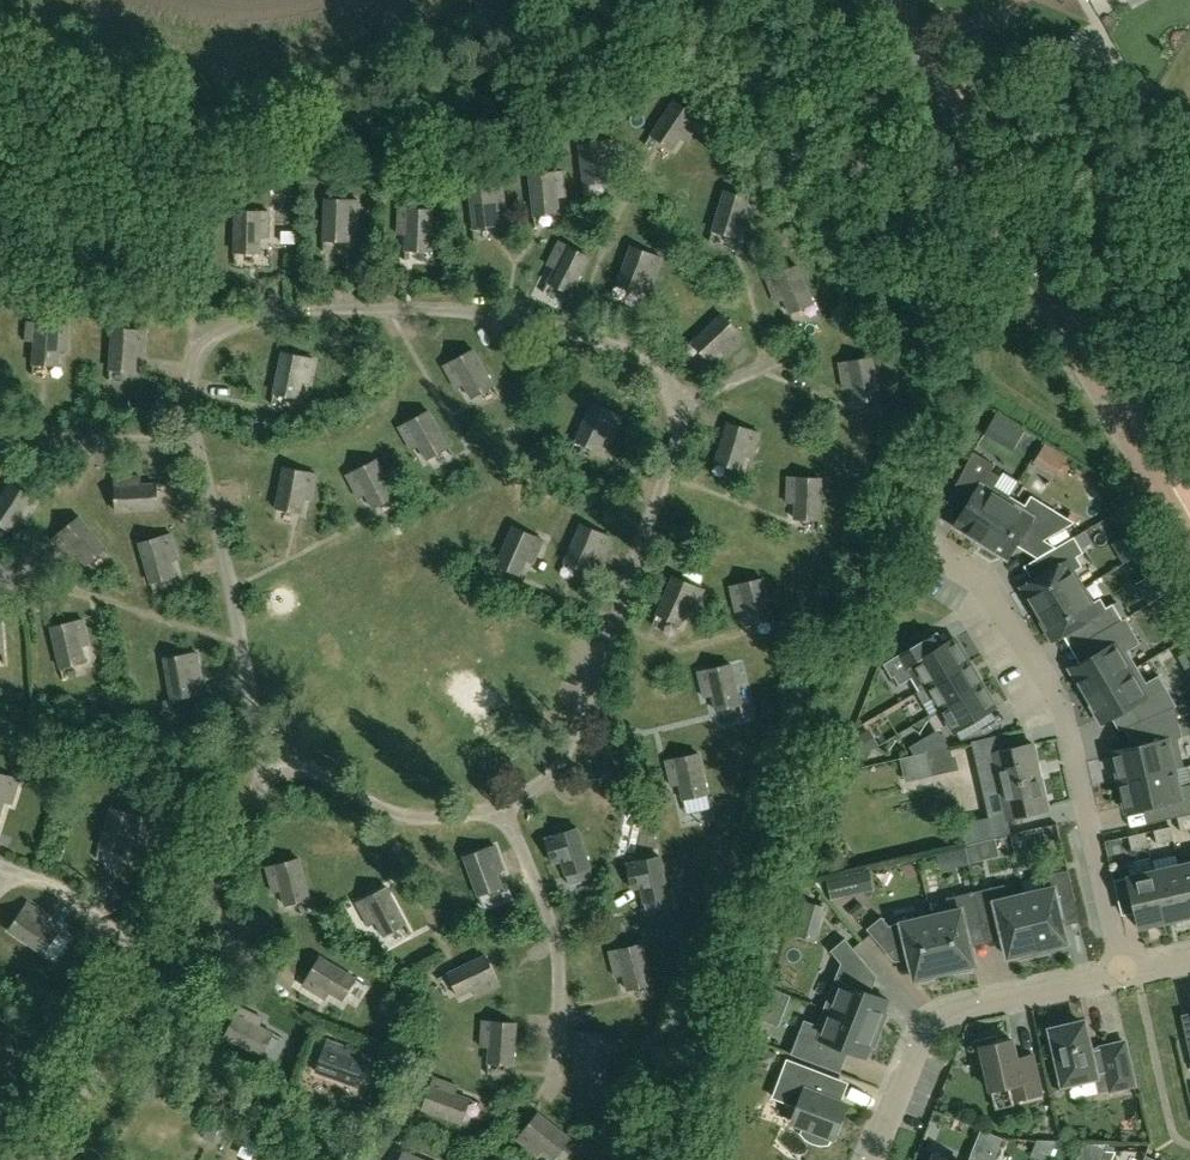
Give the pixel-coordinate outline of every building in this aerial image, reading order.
[(688,139),(702,119),(674,101),(651,135),(672,149),(682,135),(688,139)] [(607,164),(615,163),(612,140),(579,143),(584,184),(609,181),(607,164)] [(557,196),(565,195),(563,171),(529,175),(534,216),(559,213),(557,196)] [(497,208),(505,207),(502,184),(469,188),(474,228),(499,225),(497,208)] [(750,223),(757,200),(724,191),(713,230),(737,237),(742,221),(750,223)] [(358,224),(359,201),(325,199),(323,240),(349,241),(349,224),(358,224)] [(431,251),(432,210),(399,208),(398,232),(406,233),(405,249),(431,251)] [(268,236),(269,212),(235,211),(235,252),(260,252),(260,235),(268,236)] [(570,293),(589,257),(559,242),(548,263),(555,267),(548,282),(570,293)] [(654,281),(662,258),(631,246),(617,285),(640,294),(646,278),(654,281)] [(789,313),(813,303),(797,265),(766,279),(775,300),(783,297),(789,313)] [(727,355),(745,339),(722,314),(692,342),(709,361),(721,349),(727,355)] [(67,349),(69,325),(36,323),(33,363),(58,365),(59,348),(67,349)] [(144,355),(146,331),(113,328),(110,369),(135,371),(136,354),(144,355)] [(471,397),(493,385),(473,350),(444,366),(456,387),(463,383),(471,397)] [(310,383),(315,359),(282,353),(274,392),(298,398),(302,381),(310,383)] [(854,402),(879,398),(872,358),(839,363),(843,387),(851,385),(854,402)] [(613,439),(623,417),(592,403),(575,440),(598,451),(605,435),(613,439)] [(426,459),(448,446),(428,411),(399,427),(411,448),(418,444),(426,459)] [(753,456),(759,433),(728,423),(716,462),(740,469),(745,453),(753,456)] [(1052,443),(1044,458),(1068,470),(1075,456),(1052,443)] [(981,542),(1010,496),(995,486),(1001,477),(991,471),(995,465),(974,452),(957,484),(973,496),(955,526),(981,542)] [(373,508),(395,496),(376,460),(347,475),(358,497),(365,493),(373,508)] [(312,497),(317,474),(284,468),(276,508),(301,512),(304,496),(312,497)] [(1088,510),(1096,492),(1053,475),(1046,492),(1088,510)] [(116,511),(157,509),(156,484),(139,485),(139,477),(115,478),(116,511)] [(820,519),(821,479),(788,477),(787,501),(795,501),(794,518),(820,519)] [(39,501),(11,483),(0,499),(0,524),(10,531),(19,516),(26,521),(39,501)] [(1026,505),(1010,496),(981,542),(1008,559),(1026,529),(1045,540),(1075,522),(1031,496),(1026,505)] [(84,565),(104,549),(79,517),(53,538),(67,556),(74,551),(84,565)] [(602,560),(612,538),(581,524),(565,562),(588,572),(595,556),(602,560)] [(534,562),(543,540),(513,527),(496,564),(520,574),(526,559),(534,562)] [(170,559),(178,557),(171,534),(139,543),(151,582),(175,575),(170,559)] [(1020,588),(1036,615),(1085,587),(1075,570),(1082,566),(1077,557),(1084,553),(1074,537),(1038,558),(1047,572),(1020,588)] [(694,612),(704,590),(673,577),(657,614),(680,624),(687,609),(694,612)] [(748,624),(772,618),(763,579),(730,587),(736,610),(744,608),(748,624)] [(1101,598),(1094,602),(1085,587),(1036,615),(1052,642),(1078,626),(1087,640),(1091,638),(1091,639),(1126,618),(1122,620),(1113,604),(1106,607),(1101,598)] [(1069,670),(1085,698),(1138,667),(1128,651),(1141,643),(1126,618),(1091,639),(1099,653),(1069,670)] [(81,645),(89,643),(83,620),(51,628),(60,667),(85,661),(81,645)] [(912,678),(919,691),(969,661),(955,638),(927,655),(919,642),(884,664),(892,677),(894,676),(899,685),(912,678)] [(193,678),(201,677),(197,653),(164,659),(171,699),(196,694),(193,678)] [(982,684),(969,661),(919,691),(917,692),(924,703),(934,697),(941,708),(982,684)] [(716,710),(740,704),(731,665),(698,672),(704,696),(712,694),(716,710)] [(1158,675),(1147,682),(1138,667),(1085,698),(1101,724),(1131,706),(1139,721),(1143,719),(1143,721),(1173,709),(1173,708),(1177,706),(1158,675)] [(996,707),(982,684),(941,708),(955,732),(956,731),(961,740),(986,734),(977,719),(996,707)] [(1177,736),(1180,735),(1173,709),(1143,721),(1149,743),(1111,752),(1118,782),(1175,770),(1175,768),(1182,767),(1180,759),(1182,759),(1177,736)] [(1048,811),(1032,746),(1008,751),(1004,736),(975,742),(978,759),(993,756),(996,768),(981,772),(985,792),(1000,788),(1008,820),(1048,811)] [(929,772),(953,766),(949,748),(905,759),(908,769),(927,764),(929,772)] [(683,799),(707,793),(699,754),(666,761),(671,784),(679,783),(683,799)] [(1175,770),(1118,782),(1125,813),(1162,804),(1166,820),(1180,816),(1189,814),(1189,784),(1179,787),(1175,770)] [(19,780),(0,774),(0,815),(4,800),(12,802),(19,780)] [(136,841),(143,818),(111,808),(99,847),(124,854),(129,838),(136,841)] [(1007,837),(1002,818),(1001,811),(967,819),(973,845),(1007,837)] [(1183,831),(1189,829),(1189,814),(1180,816),(1183,831)] [(1159,829),(1162,843),(1176,840),(1173,826),(1159,829)] [(577,828),(545,839),(537,841),(545,864),(560,859),(566,875),(590,867),(577,828)] [(1136,834),(1139,849),(1153,845),(1150,831),(1136,834)] [(496,871),(504,868),(495,845),(464,857),(478,895),(502,887),(496,871)] [(660,857),(627,864),(619,865),(624,889),(640,885),(644,902),(669,896),(660,857)] [(285,905),(310,898),(299,859),(266,868),(273,891),(281,889),(285,905)] [(1180,866),(1189,909),(1189,863),(1180,866)] [(1180,866),(1155,871),(1166,921),(1189,915),(1189,909),(1180,866)] [(1043,890),(1025,894),(1039,955),(1058,950),(1056,946),(1068,943),(1060,906),(1076,902),(1068,870),(1040,876),(1043,890)] [(1166,921),(1155,871),(1128,878),(1140,927),(1166,921)] [(832,900),(861,893),(856,873),(827,879),(832,900)] [(1039,955),(1025,894),(1008,898),(1005,885),(975,892),(983,924),(999,920),(1008,957),(1019,954),(1021,959),(1039,955)] [(383,935),(406,923),(386,887),(357,903),(368,924),(375,921),(383,935)] [(966,928),(983,924),(975,892),(947,898),(950,912),(932,916),(945,972),(955,969),(957,974),(973,970),(972,965),(975,965),(966,928)] [(43,954),(57,932),(43,923),(48,916),(28,903),(9,931),(43,954)] [(945,972),(932,916),(889,926),(881,918),(868,932),(891,953),(904,939),(906,938),(916,978),(919,978),(920,982),(935,979),(934,974),(945,972)] [(830,952),(841,964),(823,1009),(881,1032),(888,1014),(884,1012),(888,1001),(852,987),(855,981),(869,969),(845,940),(830,952)] [(627,989),(652,983),(642,944),(609,952),(615,975),(623,973),(627,989)] [(478,996),(499,986),(485,955),(448,973),(459,996),(474,989),(478,996)] [(342,1000),(355,978),(320,957),(303,986),(323,998),(328,991),(342,1000)] [(261,1056),(273,1033),(258,1025),(261,1018),(240,1007),(225,1037),(261,1056)] [(875,1049),(881,1032),(823,1009),(817,1026),(804,1021),(791,1055),(822,1067),(831,1045),(866,1059),(870,1048),(875,1049)] [(513,1064),(516,1023),(483,1021),(481,1045),(489,1046),(488,1062),(513,1064)] [(1065,1029),(1052,1032),(1062,1074),(1056,1076),(1060,1092),(1082,1086),(1081,1081),(1095,1077),(1095,1076),(1107,1074),(1111,1092),(1135,1086),(1125,1043),(1101,1049),(1101,1050),(1090,1053),(1083,1025),(1080,1025),(1079,1021),(1064,1025),(1065,1029)] [(606,1076),(611,1035),(577,1031),(574,1055),(582,1056),(581,1073),(606,1076)] [(354,1085),(363,1061),(347,1056),(350,1048),(328,1040),(316,1071),(354,1085)] [(995,1040),(975,1045),(980,1064),(984,1063),(991,1092),(1011,1088),(1015,1102),(1042,1096),(1035,1065),(1019,1068),(1012,1041),(996,1045),(995,1040)] [(805,1130),(803,1135),(807,1139),(812,1142),(817,1144),(822,1145),(828,1144),(830,1139),(834,1141),(848,1106),(823,1096),(830,1078),(788,1062),(773,1099),(798,1108),(791,1125),(805,1130)] [(461,1123),(469,1099),(454,1093),(456,1085),(434,1078),(423,1109),(461,1123)] [(554,1158),(570,1139),(538,1113),(517,1139),(536,1154),(541,1148),(554,1158)] [(252,1136),(245,1155),(260,1159),(267,1142),(252,1136)] [(1064,1157),(1063,1141),(1045,1142),(1047,1159),(1064,1157)] [(402,1151),(398,1159),(424,1159),(402,1151)]
